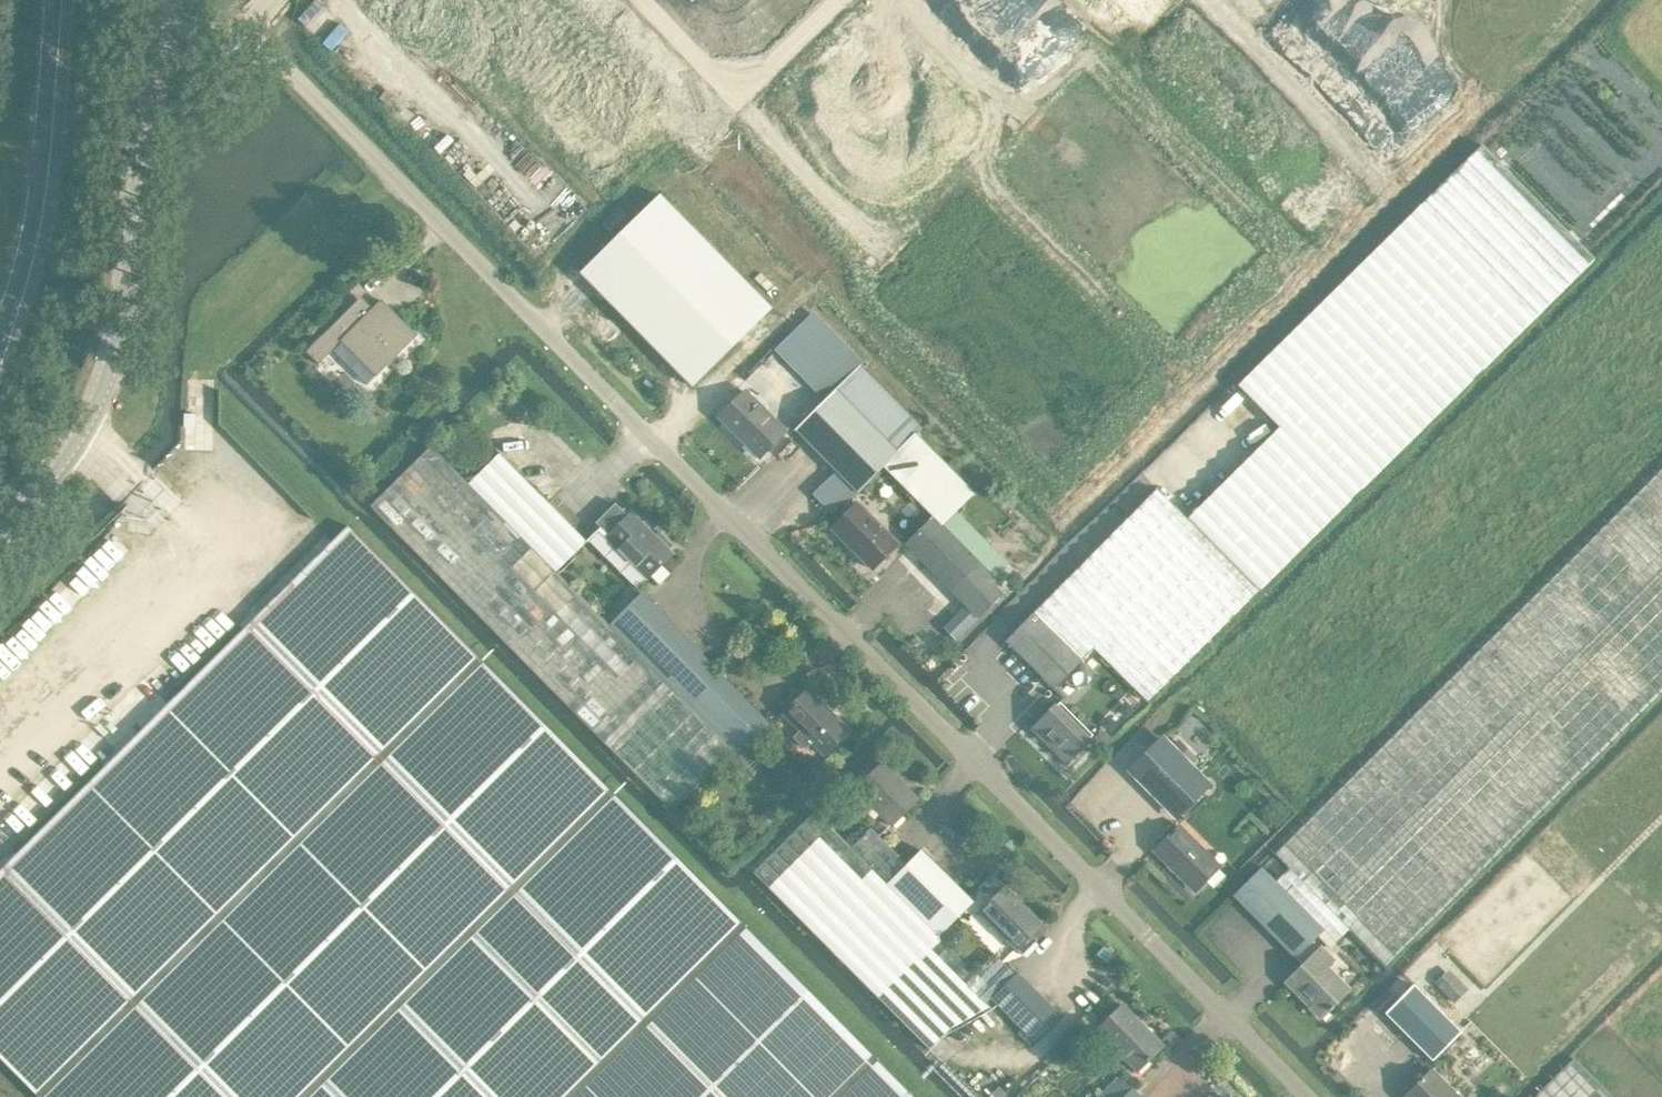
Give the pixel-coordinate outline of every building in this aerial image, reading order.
[(1307,456),(1215,547),(1259,590),(1594,259),(1482,146),(1238,385),(1280,428),(1307,456)] [(660,194),(580,273),(693,387),(772,309),(660,194)] [(342,341),(376,375),(416,335),(381,300),(365,317),(353,304),(306,352),(319,364),(342,341)] [(808,318),(776,349),(826,400),(795,430),(836,471),(821,486),(812,495),(830,512),(838,504),(844,498),(848,502),(857,493),(883,467),(898,453),(916,434),(920,430),(858,368),(808,318)] [(265,356),(255,365),(254,366),(264,377),(275,367),(265,356)] [(760,457),(785,432),(744,391),(719,417),(760,457)] [(883,467),(932,516),(933,516),(944,527),(958,513),(976,494),(916,434),(898,453),(883,467)] [(431,445),(369,506),(673,812),(734,751),(691,708),(673,690),(665,681),(609,625),(556,571),(469,484),(431,445)] [(469,484),(556,571),(586,541),(499,453),(469,484)] [(1322,929),(1318,937),(1330,949),(1350,929),(1385,965),(1575,775),(1584,767),(1661,689),(1661,688),(1661,470),(1525,606),(1374,756),(1275,854),(1290,868),(1276,883),(1322,929)] [(1157,489),(1034,612),(1082,660),(1089,652),(1093,647),(1147,701),(1259,590),(1215,547),(1187,519),(1157,489)] [(872,569),(898,544),(857,503),(831,528),(872,569)] [(616,504),(597,523),(608,535),(606,537),(647,578),(672,554),(668,550),(673,546),(658,531),(654,536),(631,513),(627,516),(616,504)] [(958,513),(944,527),(1007,590),(1021,576),(958,513)] [(932,516),(904,544),(966,606),(944,628),(956,641),(978,619),(1007,590),(944,527),(933,516),(932,516)] [(0,872),(0,1058),(39,1096),(914,1096),(743,924),(718,899),(712,893),(352,529),(350,527),(349,527),(0,872)] [(641,593),(609,625),(665,681),(673,690),(691,708),(722,676),(697,650),(641,593)] [(1034,614),(1006,642),(1053,689),(1081,661),(1034,614)] [(722,676),(691,708),(734,751),(739,756),(771,725),(722,676)] [(824,754),(848,730),(807,689),(783,713),(824,754)] [(1068,764),(1090,742),(1054,706),(1032,728),(1068,764)] [(1131,768),(1179,815),(1207,787),(1160,740),(1131,768)] [(892,825),(918,800),(881,763),(855,789),(892,825)] [(814,814),(754,873),(929,1049),(951,1029),(989,1009),(984,1005),(990,999),(1013,976),(994,956),(975,975),(938,938),(973,903),(921,851),(906,866),(870,831),(850,851),(814,814)] [(1196,891),(1220,867),(1178,826),(1154,850),(1196,891)] [(1322,929),(1276,883),(1261,868),(1233,896),(1294,957),(1322,929)] [(1016,949),(1042,924),(1004,886),(979,912),(1016,949)] [(1306,1000),(1322,1017),(1350,989),(1327,966),(1333,960),(1320,947),(1289,978),(1309,998),(1306,1000)] [(1013,976),(990,999),(1034,1042),(1060,1016),(1016,972),(1013,976)] [(1413,985),(1385,1013),(1432,1060),(1461,1032),(1414,986),(1413,985)] [(1137,1071),(1162,1046),(1122,1005),(1096,1030),(1137,1071)] [(1535,1096),(1609,1096),(1572,1060),(1535,1096)] [(1431,1070),(1403,1096),(1458,1096),(1431,1070)] [(1120,1076),(1101,1095),(1099,1096),(1140,1096),(1120,1076)]
